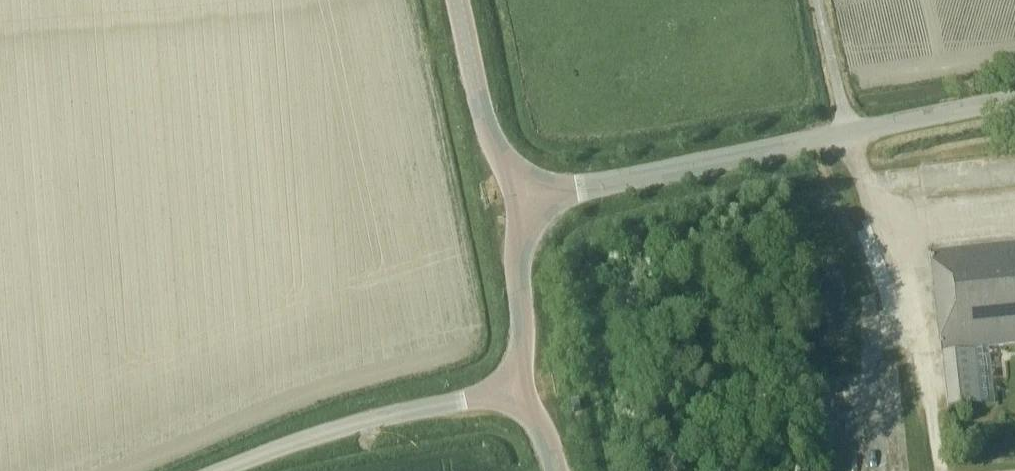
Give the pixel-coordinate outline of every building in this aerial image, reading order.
[(930,253),(939,352),(940,352),(947,408),(992,403),(986,347),(1014,343),(1014,244),(930,253)]
